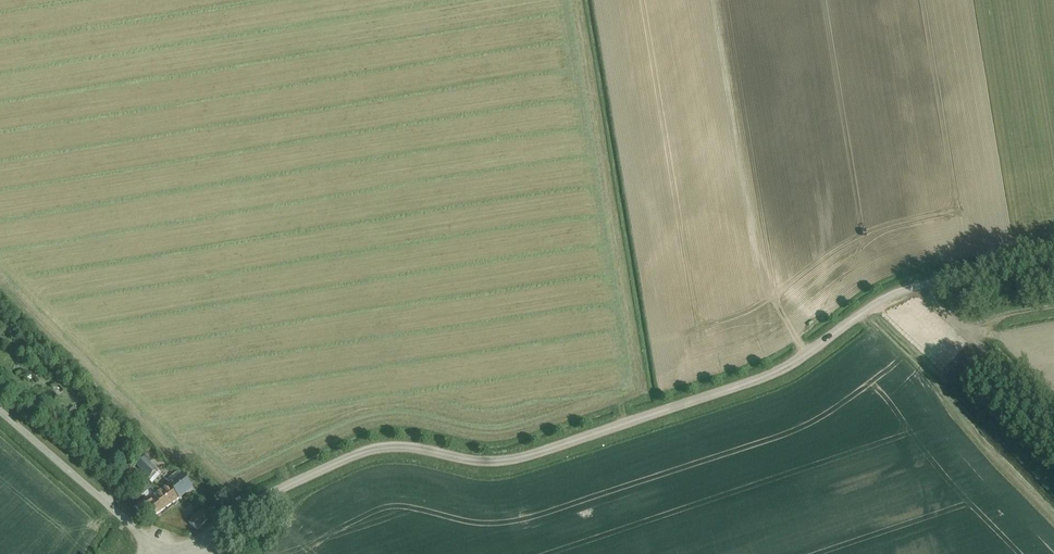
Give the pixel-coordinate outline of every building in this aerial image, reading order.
[(137,466),(149,478),(157,470),(144,458),(137,466)] [(172,476),(166,481),(169,484),(168,485),(179,499),(193,489),(182,474),(180,476),(179,474),(175,474),(172,476)] [(179,499),(168,485),(154,495),(157,500),(153,502),(149,496),(135,506),(140,514),(145,510),(151,518),(164,509),(164,510),(179,499)] [(189,523),(197,530),(209,518),(200,511),(189,523)]
